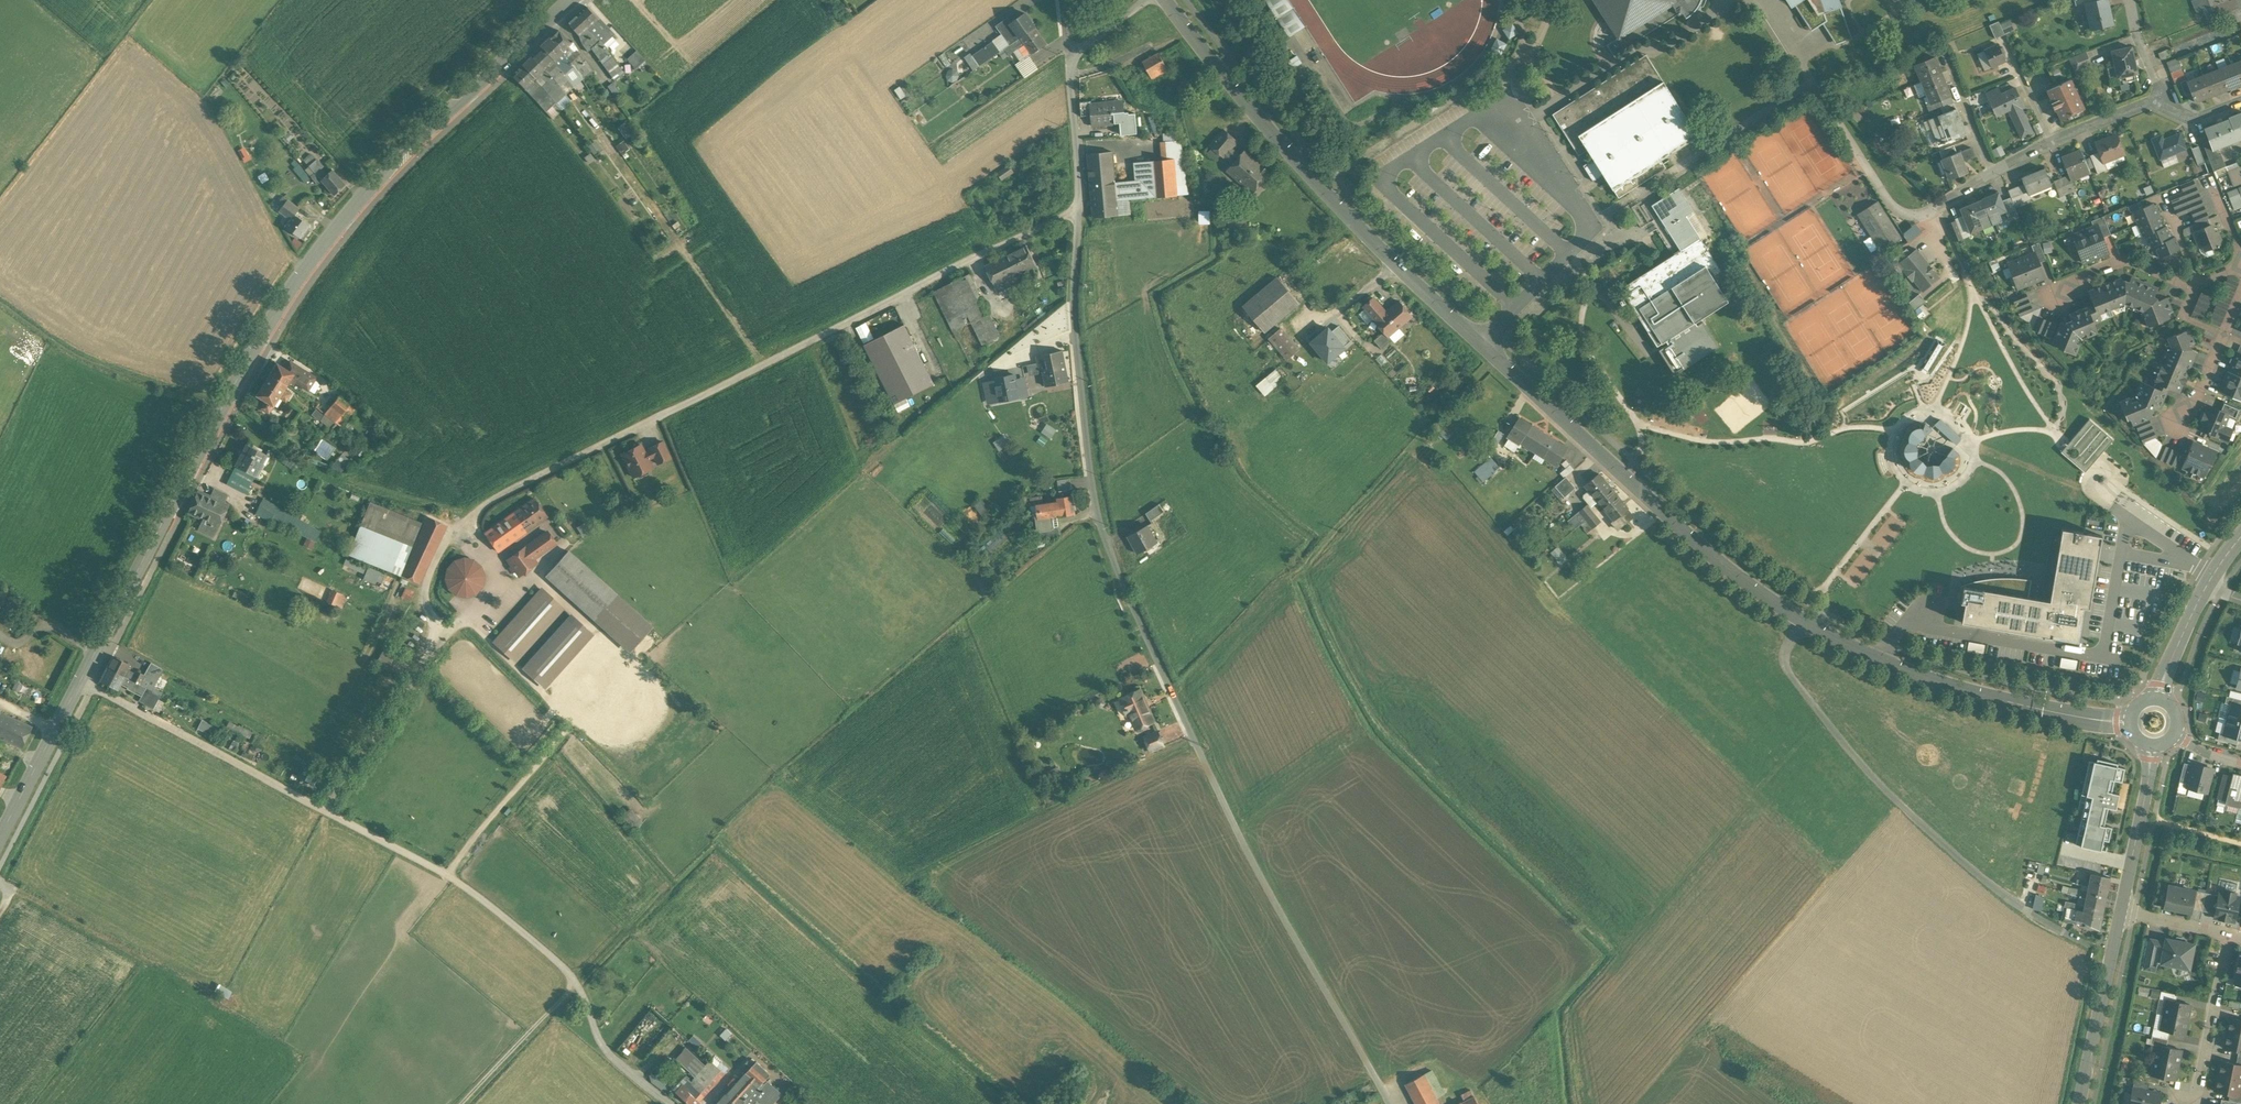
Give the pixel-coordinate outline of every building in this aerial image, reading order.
[(1289,0),(1266,0),(1287,38),(1305,28),(1289,0)] [(1618,38),(1606,45),(1613,55),(1678,14),(1679,15),(1683,12),(1686,17),(1689,15),(1691,14),(1692,12),(1693,11),(1696,8),(1698,6),(1699,3),(1703,4),(1704,2),(1705,0),(1593,0),(1618,38)] [(1793,4),(1798,1),(1803,9),(1799,11),(1811,28),(1825,19),(1826,22),(1829,20),(1837,42),(1851,36),(1839,4),(1836,5),(1834,0),(1790,0),(1793,4)] [(2085,2),(2085,3),(2091,29),(2112,24),(2107,0),(2096,0),(2094,1),(2085,2)] [(2210,7),(2215,18),(2240,7),(2240,0),(2227,0),(2210,7)] [(585,5),(576,14),(588,27),(598,19),(585,5)] [(1025,13),(1011,23),(1008,18),(996,25),(1002,33),(1010,45),(1011,44),(1021,38),(1036,27),(1025,13)] [(588,27),(576,14),(567,23),(579,36),(588,27)] [(599,18),(598,19),(607,30),(606,30),(608,33),(600,40),(603,44),(615,34),(599,18)] [(607,30),(598,19),(588,27),(600,40),(608,33),(606,30),(607,30)] [(2004,34),(1998,22),(1989,26),(1995,38),(2004,34)] [(1512,24),(1504,29),(1503,29),(1503,30),(1504,30),(1509,38),(1508,38),(1509,39),(1510,38),(1518,33),(1519,33),(1518,32),(1513,24),(1513,23),(1512,24)] [(600,40),(588,27),(579,36),(581,43),(587,51),(591,48),(614,81),(624,73),(603,44),(600,40)] [(1036,27),(1021,38),(1024,42),(1031,53),(1032,54),(1047,44),(1036,27)] [(559,30),(550,38),(563,52),(571,43),(559,30)] [(1001,51),(1004,49),(1010,45),(1002,33),(993,40),(993,41),(1001,51)] [(563,52),(550,38),(540,48),(553,61),(563,52)] [(1021,38),(1011,44),(1015,50),(1016,50),(1021,46),(1020,44),(1024,42),(1021,38)] [(1506,43),(1498,39),(1497,38),(1496,39),(1497,39),(1491,50),(1490,51),(1491,51),(1500,55),(1499,56),(1500,56),(1501,55),(1506,44),(1507,45),(1507,44),(1506,43)] [(998,53),(1001,51),(993,41),(984,47),(992,57),(998,53)] [(572,42),(571,43),(563,52),(568,59),(577,51),(578,50),(572,42)] [(1016,50),(1013,51),(1020,61),(1029,55),(1031,53),(1024,42),(1020,44),(1021,46),(1016,50)] [(1010,45),(1004,49),(1009,55),(1013,51),(1016,50),(1015,50),(1011,44),(1010,45)] [(1998,44),(1984,51),(1991,67),(2006,60),(1998,44)] [(992,57),(984,47),(972,55),(980,66),(992,57)] [(2131,47),(2112,51),(2115,66),(2107,68),(2110,79),(2117,77),(2118,78),(2125,76),(2126,81),(2135,79),(2134,74),(2137,73),(2131,47)] [(553,61),(540,48),(531,57),(543,70),(553,61)] [(1001,51),(998,53),(1003,60),(1009,56),(1009,55),(1004,49),(1001,51)] [(2167,49),(2158,53),(2160,59),(2169,55),(2167,49)] [(636,50),(626,59),(635,69),(645,60),(636,50)] [(582,57),(577,51),(568,59),(573,65),(582,57)] [(2086,51),(2068,58),(2075,71),(2091,64),(2086,51)] [(568,59),(563,52),(553,61),(558,68),(568,59)] [(980,66),(972,55),(971,53),(964,58),(973,70),(980,66)] [(1159,53),(1143,62),(1154,82),(1170,72),(1159,53)] [(1647,54),(1553,114),(1579,155),(1588,149),(1579,135),(1664,81),(1647,54)] [(1038,68),(1029,55),(1020,61),(1016,64),(1025,78),(1038,68)] [(1935,56),(1916,64),(1916,65),(1923,80),(1942,73),(1935,56)] [(543,70),(531,57),(521,66),(534,79),(539,74),(543,70)] [(594,72),(582,57),(573,65),(584,81),(594,72)] [(2177,58),(2166,62),(2168,67),(2179,63),(2177,58)] [(573,65),(568,59),(558,68),(564,73),(573,65)] [(1908,59),(1894,65),(1897,73),(1916,65),(1916,64),(1912,66),(1908,59)] [(550,76),(558,68),(553,61),(543,70),(550,76)] [(2179,63),(2168,67),(2171,73),(2181,69),(2179,63)] [(2218,70),(2226,90),(2240,84),(2240,82),(2234,64),(2218,70)] [(534,79),(521,66),(511,75),(524,88),(527,85),(534,79)] [(564,73),(558,68),(550,76),(556,81),(563,74),(564,73)] [(2181,69),(2171,73),(2173,78),(2183,74),(2181,69)] [(550,76),(543,70),(539,74),(547,82),(542,86),(546,91),(555,103),(565,94),(556,81),(550,76)] [(2218,70),(2203,76),(2210,96),(2226,90),(2218,70)] [(1923,80),(1922,81),(1930,102),(1931,104),(1942,100),(1951,96),(1942,73),(1923,80)] [(568,80),(563,74),(556,81),(565,94),(565,95),(573,88),(568,80)] [(2183,74),(2173,78),(2175,84),(2180,82),(2185,80),(2183,74)] [(2187,82),(2191,93),(2194,102),(2210,96),(2203,76),(2187,82)] [(2071,79),(2047,91),(2051,99),(2050,101),(2051,104),(2053,103),(2055,107),(2053,108),(2055,111),(2056,111),(2060,120),(2085,108),(2071,79)] [(2185,80),(2180,82),(2185,96),(2191,93),(2187,82),(2187,80),(2185,80)] [(1664,81),(1579,135),(1588,149),(1594,159),(1604,174),(1614,189),(1619,197),(1666,167),(1661,159),(1698,135),(1664,81)] [(619,92),(613,83),(608,86),(618,101),(623,97),(620,92),(619,92)] [(546,91),(542,86),(540,84),(536,89),(530,94),(546,112),(555,103),(546,91)] [(530,94),(536,89),(533,86),(530,89),(527,85),(524,88),(530,94)] [(2023,103),(2015,88),(2001,94),(1998,87),(1985,93),(1993,111),(2006,105),(2021,137),(2032,132),(2019,105),(2023,103)] [(1942,100),(1931,104),(1930,102),(1927,105),(1930,112),(1941,107),(1944,106),(1942,100)] [(1091,101),(1080,102),(1081,116),(1092,115),(1091,104),(1091,101)] [(1091,104),(1092,115),(1093,126),(1120,123),(1124,123),(1124,117),(1122,101),(1091,104)] [(1944,106),(1941,107),(1943,114),(1956,109),(1953,103),(1944,106)] [(1943,114),(1926,121),(1926,122),(1932,120),(1941,143),(1942,142),(1943,143),(1945,142),(1945,141),(1965,133),(1956,109),(1943,114)] [(2233,143),(2240,139),(2240,112),(2228,117),(2229,118),(2224,120),(2233,143)] [(1135,116),(1124,117),(1124,123),(1120,123),(1121,134),(1137,133),(1135,116)] [(2233,143),(2224,120),(2204,128),(2209,141),(2212,150),(2213,150),(2215,150),(2233,143)] [(618,127),(628,145),(638,139),(625,122),(618,127)] [(1237,141),(1224,130),(1210,146),(1223,157),(1237,141)] [(1176,139),(1175,131),(1163,132),(1164,140),(1176,139)] [(2179,133),(2163,140),(2161,135),(2152,139),(2160,159),(2185,148),(2179,133)] [(2116,135),(2096,143),(2099,152),(2103,161),(2104,161),(2123,153),(2116,135)] [(610,155),(618,149),(609,137),(601,142),(610,155)] [(588,145),(595,155),(603,149),(596,139),(588,145)] [(623,140),(616,145),(622,153),(629,148),(623,140)] [(1180,141),(1165,142),(1167,159),(1175,159),(1177,186),(1186,186),(1184,158),(1180,141)] [(2212,150),(2209,141),(2203,143),(2207,155),(2214,153),(2213,150),(2212,150)] [(1954,145),(1939,151),(1942,159),(1957,153),(1954,145)] [(2198,146),(2191,149),(2198,165),(2204,163),(2198,146)] [(1971,147),(1959,152),(1962,159),(1965,158),(1966,160),(1975,157),(1971,147)] [(1245,150),(1227,171),(1253,193),(1271,172),(1245,150)] [(2081,150),(2061,158),(2068,175),(2070,180),(2071,180),(2090,172),(2081,150)] [(2219,154),(2215,150),(2213,150),(2214,153),(2207,155),(2209,159),(2219,154)] [(1112,151),(1087,153),(1090,186),(1115,184),(1115,182),(1112,151)] [(1942,159),(1941,159),(1950,179),(1959,176),(1967,173),(1962,159),(1959,152),(1957,153),(1942,159)] [(2099,152),(2090,155),(2097,174),(2107,170),(2104,161),(2103,161),(2099,152)] [(303,160),(308,166),(315,160),(310,154),(303,160)] [(2219,154),(2209,159),(2213,171),(2226,166),(2221,154),(2219,154)] [(322,167),(316,159),(315,160),(308,166),(315,174),(321,181),(333,195),(345,184),(332,170),(325,175),(320,169),(322,167)] [(1162,160),(1140,162),(1142,180),(1143,198),(1178,195),(1177,186),(1175,159),(1167,159),(1162,160)] [(1594,159),(1584,165),(1594,181),(1604,174),(1594,159)] [(1135,180),(1142,180),(1140,162),(1134,163),(1135,180)] [(293,169),(305,184),(310,179),(298,165),(293,169)] [(1009,166),(1002,171),(1006,177),(1013,172),(1009,166)] [(2044,168),(2021,178),(2022,180),(2022,181),(2024,184),(2028,193),(2043,187),(2043,189),(2052,185),(2044,168)] [(317,184),(321,181),(315,174),(311,177),(317,184)] [(2070,180),(2068,175),(2062,178),(2068,193),(2075,190),(2071,180),(2070,180)] [(2062,178),(2054,181),(2060,196),(2068,193),(2062,178)] [(1135,180),(1115,182),(1115,184),(1117,200),(1129,199),(1143,198),(1142,180),(1135,180)] [(2192,180),(2180,185),(2183,192),(2185,198),(2188,204),(2190,211),(2202,206),(2192,180)] [(1115,184),(1090,186),(1093,217),(1118,215),(1118,214),(1117,200),(1115,184)] [(2024,184),(2008,190),(2012,200),(2014,205),(2031,199),(2028,193),(2024,184)] [(2227,191),(2234,209),(2240,206),(2240,185),(2227,191)] [(1678,252),(1621,288),(1626,296),(1619,300),(1622,304),(1628,300),(1657,346),(1666,341),(1668,344),(1659,350),(1675,374),(1719,346),(1703,321),(1697,325),(1695,322),(1728,301),(1713,277),(1722,272),(1686,215),(1694,210),(1679,187),(1652,204),(1681,250),(1678,252)] [(2183,192),(2170,197),(2173,203),(2185,198),(2183,192)] [(1998,193),(1982,199),(1992,224),(2001,221),(1998,213),(2005,210),(2003,204),(2002,204),(1998,193)] [(279,211),(287,199),(283,197),(274,208),(279,211)] [(2185,198),(2173,203),(2175,209),(2188,204),(2185,198)] [(284,226),(300,238),(309,225),(295,214),(299,208),(287,199),(279,211),(289,219),(284,226)] [(1117,200),(1118,214),(1131,213),(1129,199),(1117,200)] [(1982,199),(1960,208),(1957,210),(1960,217),(1963,215),(1966,224),(1979,218),(1983,228),(1992,224),(1982,199)] [(2012,200),(2002,204),(2003,204),(2005,203),(2010,216),(2017,213),(2014,205),(2012,200)] [(2139,201),(2127,206),(2130,212),(2132,211),(2142,207),(2139,201)] [(2142,207),(2132,211),(2142,236),(2146,235),(2146,234),(2163,227),(2160,221),(2162,221),(2157,208),(2155,209),(2153,203),(2142,207)] [(2188,204),(2175,209),(2178,216),(2190,211),(2188,204)] [(2202,206),(2190,211),(2195,223),(2208,219),(2202,206)] [(1881,209),(1863,221),(1882,251),(1901,239),(1881,209)] [(1239,216),(1227,217),(1228,226),(1229,231),(1247,229),(1246,224),(1240,225),(1239,216)] [(2103,216),(2091,221),(2093,227),(2098,225),(2103,238),(2111,234),(2103,216)] [(1979,218),(1966,224),(1970,233),(1983,228),(1979,218)] [(2195,223),(2190,226),(2193,232),(2210,225),(2208,219),(2195,223)] [(1955,220),(1947,224),(1954,242),(1963,239),(1955,220)] [(1918,223),(1906,232),(1912,240),(1924,231),(1918,223)] [(2193,232),(2192,232),(2199,247),(2203,245),(2205,250),(2222,243),(2217,231),(2214,232),(2211,224),(2193,232)] [(2093,227),(2072,236),(2083,262),(2108,252),(2103,238),(2098,225),(2093,227)] [(2163,227),(2146,234),(2146,235),(2151,247),(2154,245),(2159,257),(2180,249),(2174,236),(2172,237),(2170,231),(2169,232),(2166,226),(2163,227)] [(2039,242),(2031,245),(2034,253),(2035,252),(2039,263),(2046,260),(2039,242)] [(1026,245),(985,265),(995,285),(1002,281),(1005,288),(1024,279),(1021,273),(1036,265),(1026,245)] [(1907,248),(1891,261),(1896,266),(1899,263),(1899,262),(1911,253),(1907,248)] [(1916,248),(1916,249),(1911,253),(1899,262),(1899,263),(1904,269),(1903,270),(1903,269),(1902,270),(1903,270),(1911,281),(1912,281),(1913,280),(1922,291),(1923,292),(1923,291),(1939,278),(1940,277),(1939,277),(1933,270),(1933,269),(1930,266),(1916,249),(1917,249),(1916,248)] [(2034,253),(2020,258),(2022,263),(2009,268),(2018,288),(2042,279),(2037,266),(2040,265),(2039,263),(2035,252),(2034,253)] [(1971,258),(1962,261),(1966,271),(1975,267),(1971,258)] [(989,313),(969,273),(952,282),(952,283),(971,322),(988,313),(989,313)] [(2127,285),(2125,301),(2134,305),(2132,309),(2133,310),(2135,305),(2144,309),(2140,313),(2141,314),(2145,310),(2147,316),(2144,317),(2148,326),(2169,318),(2167,314),(2173,312),(2167,297),(2154,302),(2154,300),(2152,300),(2157,288),(2131,276),(2127,285)] [(1278,277),(1243,307),(1264,332),(1299,302),(1278,277)] [(2125,301),(2127,285),(2124,284),(2121,277),(2101,285),(2110,309),(2118,305),(2117,303),(2124,301),(2124,306),(2125,306),(2125,301)] [(2228,277),(2209,321),(2219,326),(2238,282),(2228,277)] [(971,322),(952,283),(934,292),(954,331),(971,322)] [(2101,285),(2091,290),(2092,293),(2089,294),(2093,304),(2097,314),(2098,314),(2110,309),(2101,285)] [(2202,288),(2192,315),(2203,319),(2213,292),(2202,288)] [(2024,293),(2012,298),(2020,316),(2032,311),(2024,293)] [(1926,302),(1919,294),(1908,302),(1915,310),(1926,302)] [(1399,301),(1386,312),(1374,298),(1364,306),(1365,308),(1358,314),(1367,324),(1374,318),(1376,320),(1375,321),(1384,332),(1388,337),(1389,336),(1392,340),(1394,342),(1396,342),(1404,335),(1404,333),(1399,327),(1400,327),(1399,326),(1411,316),(1411,317),(1412,316),(1399,301)] [(2097,314),(2093,304),(2087,307),(2094,324),(2101,321),(2098,314),(2097,314)] [(2086,307),(2069,314),(2072,322),(2067,324),(2067,325),(2060,322),(2060,323),(2058,326),(2053,339),(2052,342),(2051,342),(2051,343),(2058,346),(2058,347),(2057,347),(2075,355),(2076,354),(2075,354),(2082,339),(2097,333),(2098,333),(2094,324),(2087,307),(2087,306),(2086,307)] [(988,313),(971,322),(989,358),(1006,349),(988,313)] [(1355,338),(1339,319),(1324,331),(1341,351),(1355,338)] [(2058,326),(2040,319),(2034,331),(2053,339),(2058,326)] [(971,322),(954,331),(972,367),(989,358),(971,322)] [(934,384),(904,324),(864,344),(894,404),(934,384)] [(1299,348),(1282,328),(1270,338),(1287,358),(1299,348)] [(2168,357),(2190,367),(2196,352),(2190,350),(2191,349),(2189,345),(2195,343),(2189,329),(2167,338),(2171,348),(2167,348),(2167,350),(2171,350),(2168,357)] [(1341,351),(1324,331),(1311,342),(1328,362),(1341,351)] [(1384,332),(1374,340),(1381,349),(1392,340),(1389,336),(1388,337),(1384,332)] [(1928,374),(1946,344),(1937,339),(1920,369),(1924,371),(1928,374)] [(1062,350),(1036,356),(1037,363),(1039,370),(1042,369),(1043,372),(1045,386),(1069,381),(1062,350)] [(2235,350),(2235,351),(2227,370),(2227,371),(2240,377),(2240,352),(2238,351),(2235,350)] [(1283,363),(1275,354),(1268,360),(1276,370),(1283,363)] [(2152,386),(2166,392),(2168,388),(2179,393),(2183,384),(2184,385),(2187,379),(2186,378),(2190,367),(2168,357),(2165,365),(2161,363),(2158,372),(2153,371),(2153,372),(2157,374),(2152,386)] [(294,374),(298,367),(290,362),(286,368),(294,374)] [(277,363),(270,373),(287,384),(289,381),(294,374),(286,368),(277,363)] [(1039,370),(1037,363),(1027,365),(1029,376),(1039,374),(1038,373),(1043,372),(1042,369),(1039,370)] [(298,367),(294,374),(289,381),(293,384),(295,381),(298,383),(308,389),(314,378),(315,377),(298,367)] [(1023,369),(1013,371),(1019,397),(1029,395),(1023,369)] [(1285,380),(1276,370),(1255,386),(1264,397),(1285,380)] [(1013,371),(994,375),(995,381),(999,401),(1019,397),(1013,371)] [(2227,371),(2218,391),(2218,392),(2240,401),(2240,377),(2227,371)] [(287,384),(270,373),(263,384),(280,395),(284,389),(287,384)] [(320,385),(314,378),(308,389),(314,393),(320,385)] [(995,381),(983,384),(988,404),(999,401),(995,381)] [(2166,392),(2152,386),(2141,381),(2138,389),(2142,391),(2139,398),(2136,395),(2135,395),(2138,399),(2131,402),(2130,398),(2119,402),(2126,419),(2129,418),(2132,425),(2152,417),(2150,410),(2152,405),(2160,408),(2166,392)] [(280,395),(263,384),(256,395),(265,401),(273,406),(279,397),(280,395)] [(291,393),(284,389),(280,395),(279,397),(286,401),(291,393)] [(339,396),(324,414),(325,414),(335,422),(349,404),(339,396)] [(273,406),(265,401),(261,407),(268,412),(273,406)] [(2240,408),(2223,401),(2219,410),(2228,414),(2227,416),(2235,420),(2236,420),(2240,408)] [(356,410),(349,404),(335,422),(336,423),(340,426),(345,421),(347,420),(350,416),(351,417),(356,410)] [(2219,410),(2208,405),(2205,413),(2204,412),(2201,420),(2202,421),(2199,429),(2227,441),(2231,430),(2235,420),(2227,416),(2228,414),(2219,410)] [(335,422),(325,414),(320,421),(331,429),(336,423),(335,422)] [(1568,448),(1519,417),(1507,436),(1509,438),(1505,445),(1514,451),(1515,450),(1519,444),(1520,444),(1521,443),(1557,465),(1568,448)] [(1962,438),(1940,419),(1934,425),(1956,445),(1962,438)] [(2089,419),(2089,420),(2092,423),(2084,432),(2074,444),(2084,453),(2094,461),(2113,439),(2089,419)] [(2155,438),(2147,419),(2135,424),(2143,443),(2155,438)] [(2069,443),(2061,452),(2085,472),(2092,464),(2094,461),(2084,453),(2074,444),(2084,432),(2092,423),(2089,420),(2069,443)] [(1900,459),(1904,463),(1905,468),(1909,474),(1915,478),(1921,478),(1926,481),(1933,483),(1940,481),(1945,477),(1950,476),(1957,471),(1960,465),(1960,457),(1958,454),(1953,447),(1947,455),(1942,459),(1939,464),(1933,464),(1926,465),(1922,460),(1917,456),(1917,450),(1916,444),(1921,440),(1925,435),(1932,428),(1925,424),(1925,423),(1920,422),(1913,423),(1907,427),(1904,433),(1903,439),(1899,444),(1898,451),(1900,459)] [(1498,430),(1491,441),(1497,445),(1504,434),(1498,430)] [(995,441),(999,449),(1011,443),(1006,435),(995,441)] [(2155,438),(2143,443),(2157,458),(2162,446),(2155,438)] [(2217,451),(2193,441),(2194,441),(2193,440),(2181,468),(2182,468),(2192,472),(2190,477),(2191,477),(2193,473),(2203,477),(2203,478),(2208,466),(2210,467),(2217,451)] [(649,448),(657,463),(670,457),(662,441),(649,448)] [(266,454),(247,444),(235,466),(253,475),(255,476),(255,474),(253,473),(263,454),(266,455),(266,454)] [(640,445),(622,454),(633,477),(652,467),(640,445)] [(2180,454),(2162,446),(2157,458),(2175,466),(2180,454)] [(269,455),(266,454),(266,455),(263,454),(253,473),(255,474),(255,476),(258,477),(269,455)] [(334,466),(341,471),(349,461),(342,455),(334,466)] [(1491,458),(1475,472),(1483,482),(1500,468),(1491,458)] [(1566,460),(1562,463),(1566,468),(1570,464),(1566,460)] [(1566,468),(1560,473),(1564,478),(1566,476),(1574,469),(1570,464),(1566,468)] [(253,475),(235,466),(226,484),(247,494),(251,486),(248,485),(253,475)] [(1616,494),(1599,473),(1585,485),(1589,490),(1583,495),(1583,497),(1591,506),(1598,501),(1602,506),(1616,494)] [(1564,478),(1555,486),(1565,497),(1576,487),(1566,476),(1564,478)] [(1070,478),(1057,480),(1059,491),(1072,489),(1070,478)] [(214,488),(210,495),(224,502),(228,495),(214,488)] [(210,495),(198,490),(187,512),(202,519),(218,527),(229,504),(224,502),(210,495)] [(1628,509),(1616,494),(1602,506),(1614,520),(1628,509)] [(1043,503),(1036,504),(1036,505),(1039,529),(1059,526),(1057,516),(1075,513),(1072,495),(1057,498),(1057,501),(1043,503)] [(1042,497),(1030,498),(1031,506),(1036,505),(1036,504),(1043,503),(1042,497)] [(308,524),(263,498),(255,514),(302,535),(308,524)] [(534,498),(519,509),(531,526),(547,516),(534,498)] [(982,499),(974,506),(984,518),(991,512),(982,499)] [(421,523),(370,502),(361,524),(412,545),(421,523)] [(1159,504),(1146,513),(1150,521),(1164,511),(1159,504)] [(1587,505),(1579,511),(1586,519),(1594,513),(1587,505)] [(531,526),(519,509),(475,540),(487,558),(531,526)] [(1628,509),(1614,520),(1612,522),(1618,529),(1634,516),(1628,509)] [(1586,519),(1579,511),(1574,516),(1581,524),(1586,519)] [(1594,513),(1586,519),(1590,524),(1593,528),(1601,522),(1594,513)] [(1521,515),(1513,523),(1518,529),(1527,522),(1521,515)] [(218,527),(202,519),(198,529),(214,537),(218,527)] [(1586,519),(1581,524),(1585,528),(1590,524),(1586,519)] [(1147,525),(1129,535),(1134,544),(1133,544),(1138,553),(1157,543),(1147,525)] [(1059,526),(1039,529),(1035,529),(1037,539),(1045,538),(1050,544),(1060,536),(1059,526)] [(509,553),(522,574),(544,560),(541,556),(558,545),(547,528),(509,553)] [(2101,535),(2061,528),(2049,600),(2028,597),(2032,580),(2016,578),(1999,577),(1985,579),(1974,581),(1961,585),(1958,601),(1965,602),(1961,622),(2078,642),(2084,607),(2089,608),(2101,535)] [(307,538),(304,544),(311,548),(314,542),(307,538)] [(1045,538),(1037,539),(1038,549),(1045,548),(1050,544),(1045,538)] [(658,623),(575,546),(550,572),(634,649),(658,623)] [(1558,546),(1551,552),(1559,561),(1565,555),(1558,546)] [(347,558),(344,564),(365,573),(368,567),(347,558)] [(458,564),(450,569),(447,582),(450,590),(457,597),(467,597),(475,595),(485,588),(488,577),(484,568),(478,563),(466,560),(458,564)] [(497,639),(520,660),(570,605),(547,584),(497,639)] [(411,600),(415,591),(406,587),(401,596),(411,600)] [(328,602),(337,606),(342,594),(333,590),(328,602)] [(550,687),(599,632),(575,610),(526,666),(550,687)] [(1969,642),(1967,652),(1984,654),(1985,644),(1969,642)] [(389,669),(398,652),(386,646),(377,662),(389,669)] [(130,664),(114,656),(108,668),(123,676),(127,669),(130,664)] [(151,662),(144,674),(139,684),(146,687),(152,690),(160,676),(163,669),(151,662)] [(123,676),(108,668),(102,680),(117,688),(120,684),(123,676)] [(135,673),(127,669),(123,676),(131,680),(135,673)] [(136,670),(135,673),(131,680),(139,684),(144,674),(136,670)] [(131,680),(123,676),(120,684),(127,687),(127,688),(141,696),(142,696),(146,687),(139,684),(131,680)] [(152,690),(161,695),(169,680),(160,676),(152,690)] [(1162,720),(1147,683),(1123,693),(1138,729),(1162,720)] [(152,690),(146,687),(142,696),(141,696),(139,701),(153,709),(158,699),(161,695),(152,690)] [(2230,690),(2228,696),(2240,700),(2240,693),(2230,690)] [(2226,696),(2224,703),(2231,705),(2231,704),(2240,707),(2240,700),(2228,696),(2226,696)] [(164,702),(158,699),(153,709),(159,712),(164,702)] [(2231,704),(2231,705),(2227,719),(2240,722),(2240,707),(2231,704)] [(16,718),(0,711),(0,737),(5,740),(16,718)] [(32,726),(16,718),(5,740),(21,748),(32,726)] [(2227,719),(2223,733),(2223,734),(2238,738),(2240,738),(2240,722),(2227,719)] [(217,729),(202,721),(198,728),(213,735),(217,729)] [(238,726),(230,722),(228,726),(249,738),(253,732),(239,725),(238,726)] [(1155,751),(1171,745),(1164,727),(1148,733),(1155,751)] [(2238,738),(2223,734),(2223,733),(2219,732),(2217,739),(2237,744),(2238,738)] [(2117,766),(2093,761),(2092,766),(2086,795),(2092,796),(2083,835),(2089,836),(2087,847),(2094,849),(2096,838),(2103,840),(2106,825),(2104,825),(2108,807),(2116,809),(2119,793),(2112,792),(2112,791),(2107,790),(2110,779),(2114,780),(2117,766)] [(2192,765),(2184,763),(2179,782),(2188,784),(2192,765)] [(2212,768),(2193,763),(2192,765),(2188,784),(2187,787),(2206,792),(2212,768)] [(2233,774),(2233,777),(2224,775),(2218,798),(2227,800),(2226,803),(2239,807),(2239,804),(2240,797),(2240,776),(2233,774)] [(632,807),(623,815),(635,828),(643,820),(632,807)] [(2045,864),(2039,862),(2037,873),(2043,874),(2045,864)] [(2110,877),(2091,873),(2089,883),(2089,886),(2107,890),(2110,877)] [(2186,888),(2177,886),(2177,887),(2169,885),(2166,899),(2165,906),(2177,909),(2177,910),(2184,911),(2185,911),(2190,912),(2191,908),(2192,904),(2195,891),(2194,891),(2186,889),(2186,888)] [(2089,886),(2088,889),(2086,898),(2104,902),(2107,890),(2089,886)] [(2205,892),(2194,890),(2194,891),(2195,891),(2192,904),(2191,908),(2201,910),(2205,892)] [(2235,893),(2224,890),(2224,893),(2219,892),(2218,895),(2217,902),(2216,902),(2213,904),(2215,908),(2216,908),(2215,913),(2214,917),(2234,922),(2238,902),(2233,901),(2235,893)] [(2218,895),(2205,892),(2201,910),(2215,913),(2216,908),(2215,908),(2213,904),(2216,902),(2217,902),(2218,895)] [(2044,897),(2036,894),(2032,908),(2041,910),(2044,897)] [(2104,902),(2086,898),(2084,907),(2083,911),(2102,915),(2104,902)] [(2081,905),(2065,902),(2064,906),(2071,908),(2083,911),(2084,907),(2081,905)] [(2083,911),(2071,908),(2064,906),(2062,920),(2075,923),(2076,920),(2081,921),(2082,921),(2083,911)] [(2083,911),(2082,921),(2086,923),(2085,926),(2090,929),(2091,926),(2098,930),(2102,915),(2083,911)] [(2165,942),(2151,939),(2145,968),(2155,970),(2157,961),(2161,962),(2165,942)] [(2184,941),(2175,939),(2175,941),(2166,939),(2165,942),(2161,962),(2188,968),(2193,944),(2184,942),(2184,941)] [(2239,953),(2232,983),(2240,985),(2240,953),(2239,953)] [(230,996),(233,988),(218,983),(216,991),(230,996)] [(2177,994),(2161,991),(2159,998),(2167,1000),(2167,999),(2176,1001),(2177,994)] [(2176,1001),(2167,999),(2167,1000),(2164,1014),(2187,1019),(2190,1004),(2176,1001)] [(2187,1019),(2164,1014),(2161,1029),(2161,1030),(2169,1031),(2184,1034),(2187,1019)] [(2230,1017),(2227,1032),(2240,1035),(2240,1020),(2230,1017)] [(2169,1031),(2161,1030),(2161,1029),(2153,1027),(2152,1035),(2168,1039),(2169,1031)] [(691,1037),(699,1044),(703,1039),(695,1032),(691,1037)] [(2227,1032),(2224,1048),(2238,1051),(2240,1051),(2240,1035),(2227,1032)] [(2168,1039),(2152,1035),(2150,1044),(2157,1045),(2158,1045),(2166,1046),(2168,1039)] [(2166,1046),(2158,1045),(2157,1045),(2155,1060),(2178,1064),(2181,1049),(2166,1046)] [(696,1078),(707,1066),(686,1047),(675,1059),(696,1078)] [(711,1061),(724,1073),(729,1068),(716,1056),(711,1061)] [(2178,1064),(2155,1060),(2152,1074),(2151,1075),(2160,1077),(2175,1080),(2178,1064)] [(691,1083),(705,1094),(724,1073),(711,1061),(707,1066),(696,1078),(691,1083)] [(727,1094),(739,1103),(743,1103),(744,1102),(746,1103),(771,1103),(781,1093),(766,1079),(771,1074),(757,1061),(727,1094)] [(2221,1061),(2218,1076),(2240,1080),(2240,1065),(2236,1063),(2221,1061)] [(648,1076),(662,1088),(670,1078),(661,1071),(656,1076),(651,1072),(648,1076)] [(1410,1083),(1421,1103),(1447,1103),(1430,1073),(1410,1083)] [(2160,1077),(2151,1075),(2152,1074),(2144,1073),(2142,1080),(2149,1082),(2158,1084),(2160,1077)] [(2218,1076),(2215,1091),(2229,1094),(2238,1096),(2238,1095),(2240,1081),(2240,1080),(2218,1076)] [(2142,1080),(2134,1079),(2132,1088),(2133,1088),(2147,1091),(2149,1082),(2142,1080)] [(689,1103),(696,1103),(705,1094),(691,1083),(680,1095),(689,1103)] [(2133,1088),(2130,1103),(2158,1103),(2160,1093),(2147,1091),(2133,1088)] [(1481,1093),(1460,1103),(1487,1103),(1481,1093)] [(727,1094),(718,1103),(739,1103),(727,1094)] [(2229,1094),(2228,1100),(2237,1102),(2240,1103),(2240,1095),(2238,1095),(2238,1096),(2229,1094)]
